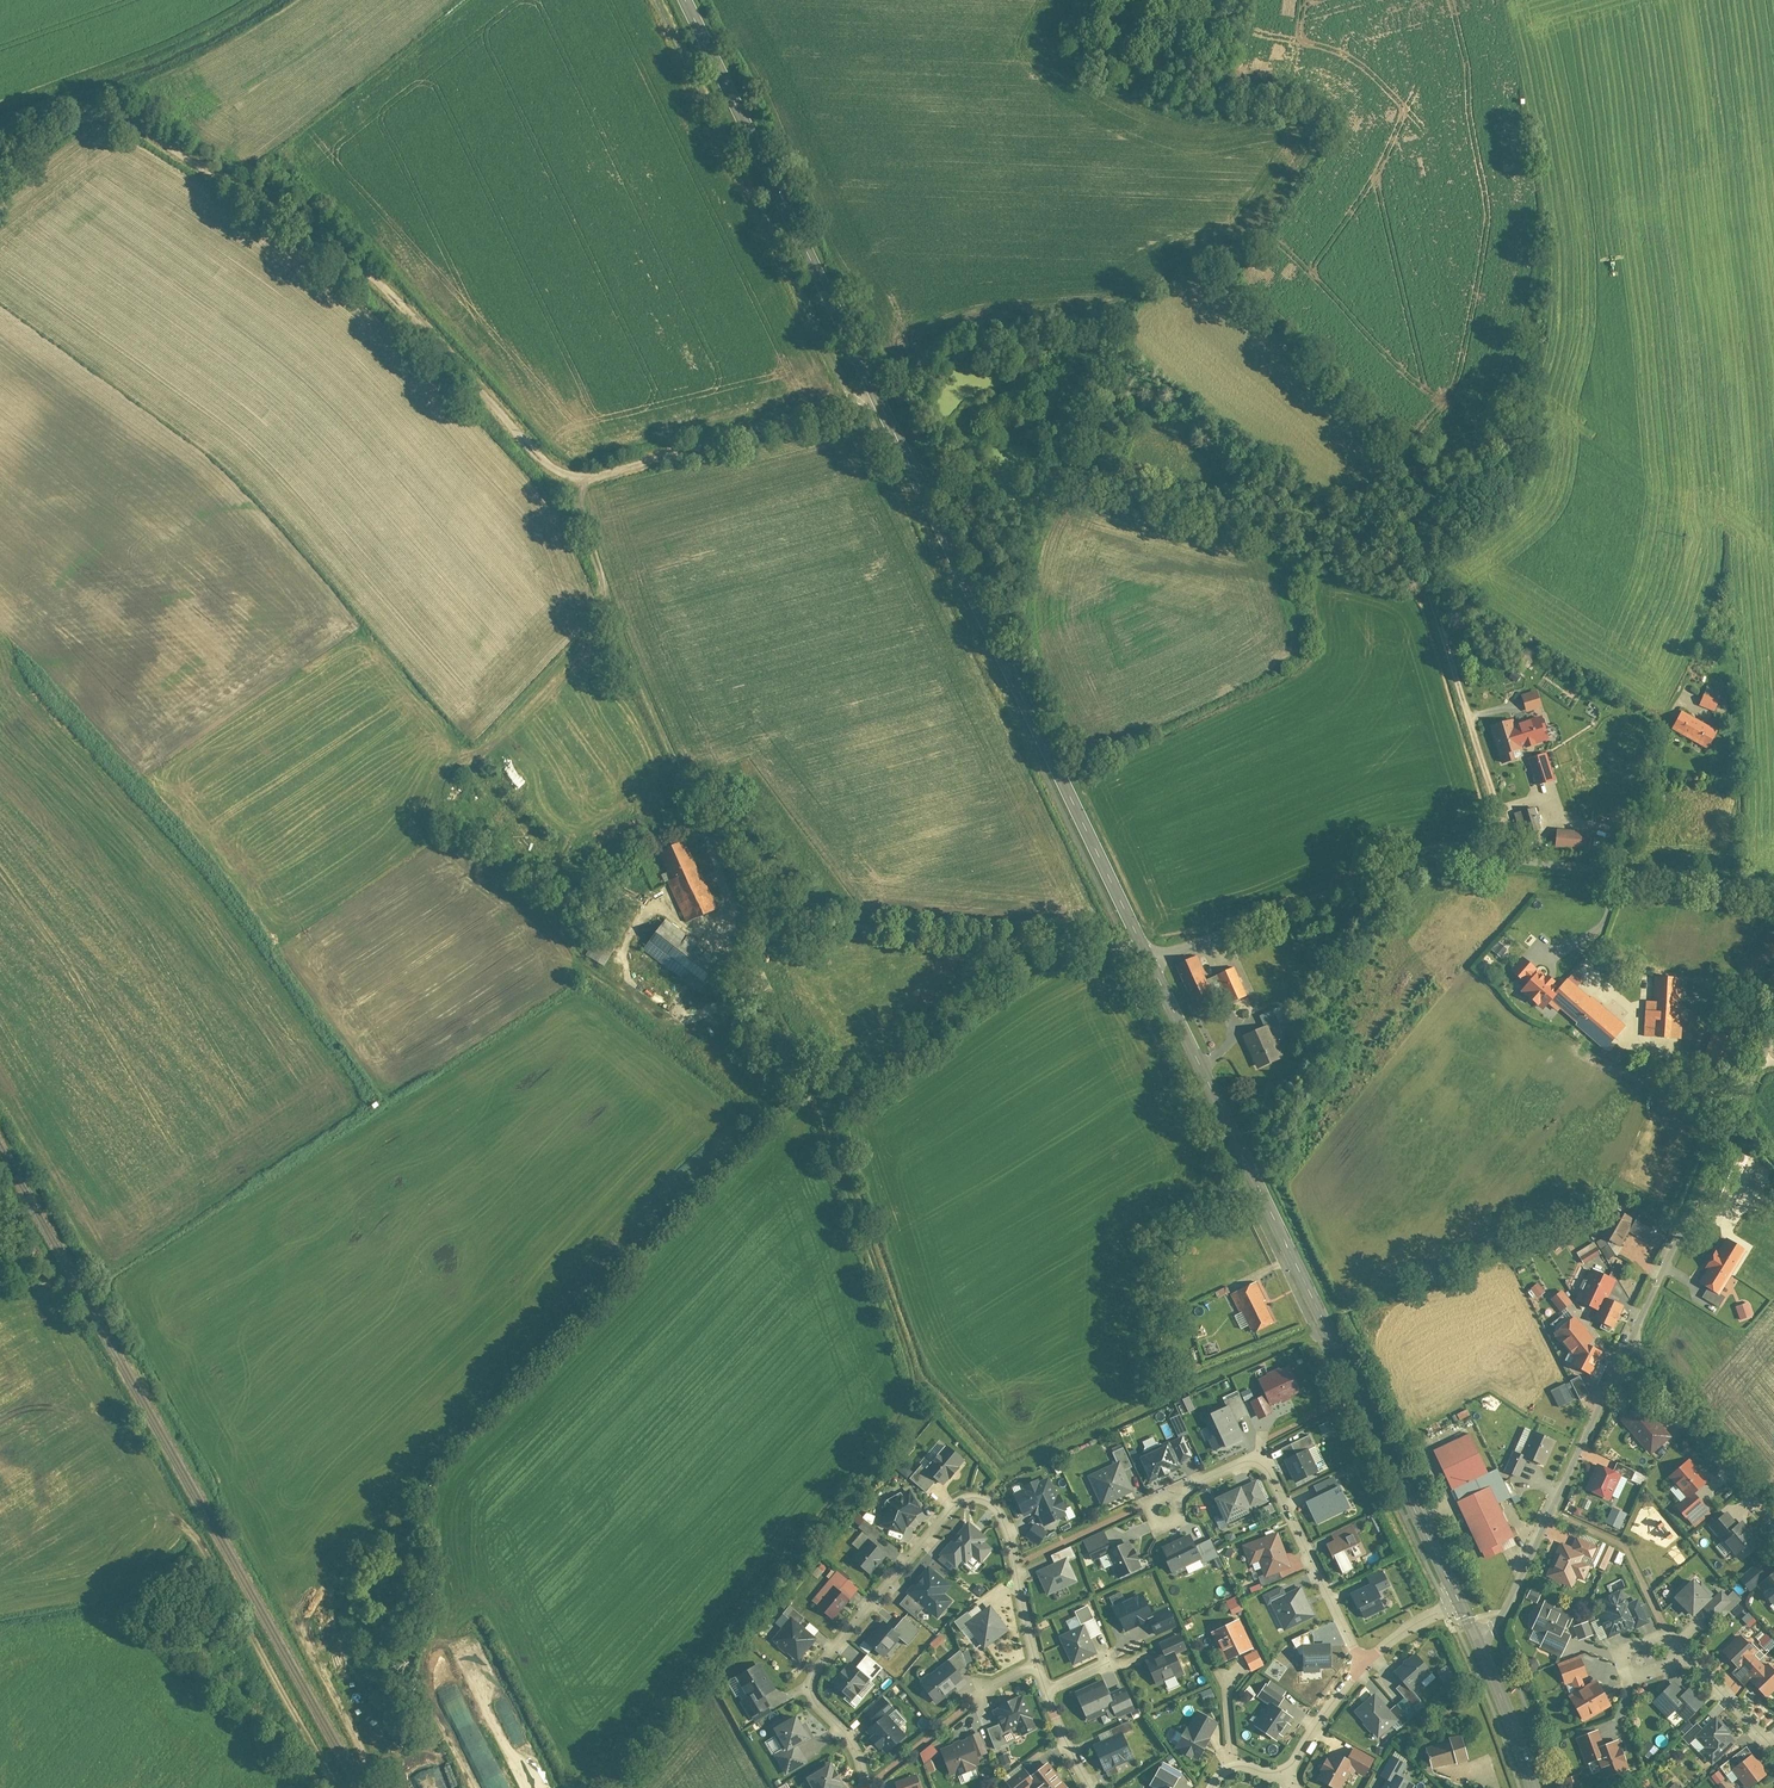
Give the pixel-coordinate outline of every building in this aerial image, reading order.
[(1703,678),(1691,700),(1708,709),(1720,687),(1703,678)] [(1531,684),(1514,690),(1520,706),(1537,700),(1531,684)] [(1712,724),(1674,704),(1663,726),(1700,746),(1712,724)] [(1516,721),(1492,729),(1496,743),(1493,744),(1500,767),(1524,760),(1521,750),(1549,741),(1542,718),(1517,726),(1516,721)] [(1547,754),(1525,761),(1534,788),(1556,780),(1547,754)] [(1517,812),(1520,828),(1539,825),(1537,809),(1517,812)] [(1576,824),(1549,823),(1548,844),(1574,846),(1576,824)] [(667,887),(686,928),(720,912),(703,876),(698,878),(682,844),(657,856),(671,885),(667,887)] [(657,919),(634,950),(697,998),(721,966),(657,919)] [(1596,1047),(1618,1020),(1571,982),(1579,972),(1568,963),(1555,979),(1517,947),(1502,965),(1517,977),(1512,984),(1537,1004),(1544,996),(1568,1016),(1565,1020),(1596,1047)] [(1200,957),(1173,970),(1192,1010),(1219,997),(1200,957)] [(1238,968),(1217,977),(1230,1006),(1251,996),(1238,968)] [(1677,971),(1647,969),(1645,994),(1639,994),(1637,1032),(1674,1033),(1677,971)] [(1283,1008),(1265,1016),(1270,1026),(1287,1018),(1283,1008)] [(1273,1026),(1241,1041),(1256,1073),(1288,1058),(1273,1026)] [(1624,1228),(1652,1243),(1664,1221),(1631,1202),(1624,1216),(1605,1205),(1591,1229),(1615,1243),(1624,1228)] [(1734,1206),(1688,1272),(1713,1289),(1759,1223),(1734,1206)] [(1766,1225),(1773,1231),(1773,1214),(1766,1225)] [(1605,1237),(1598,1243),(1611,1260),(1618,1255),(1605,1237)] [(1597,1242),(1579,1252),(1587,1265),(1604,1254),(1597,1242)] [(1577,1277),(1595,1285),(1602,1271),(1584,1263),(1577,1277)] [(1274,1318),(1253,1279),(1228,1292),(1249,1331),(1274,1318)] [(1599,1289),(1579,1280),(1571,1298),(1590,1306),(1586,1315),(1594,1319),(1592,1322),(1601,1326),(1603,1322),(1605,1323),(1616,1300),(1598,1292),(1599,1289)] [(1540,1283),(1530,1291),(1538,1300),(1548,1292),(1540,1283)] [(1710,1288),(1705,1297),(1722,1307),(1727,1298),(1710,1288)] [(1561,1298),(1552,1289),(1544,1296),(1553,1306),(1561,1298)] [(1744,1296),(1728,1300),(1732,1314),(1748,1310),(1744,1296)] [(1591,1340),(1573,1319),(1555,1333),(1555,1339),(1558,1343),(1562,1342),(1576,1357),(1571,1367),(1589,1375),(1600,1353),(1585,1346),(1591,1340)] [(1293,1364),(1262,1379),(1274,1406),(1306,1391),(1293,1364)] [(1573,1371),(1564,1376),(1574,1396),(1584,1391),(1573,1371)] [(1244,1394),(1248,1400),(1255,1395),(1251,1389),(1244,1394)] [(1239,1390),(1225,1399),(1228,1403),(1242,1395),(1239,1390)] [(1263,1420),(1277,1413),(1267,1393),(1253,1399),(1263,1420)] [(1636,1396),(1614,1415),(1642,1449),(1664,1430),(1636,1396)] [(1224,1408),(1203,1418),(1219,1449),(1240,1439),(1224,1408)] [(1555,1441),(1533,1433),(1523,1458),(1546,1466),(1555,1441)] [(1464,1434),(1432,1450),(1487,1556),(1518,1540),(1464,1434)] [(1291,1455),(1284,1459),(1295,1483),(1315,1473),(1306,1453),(1313,1450),(1307,1437),(1287,1447),(1291,1455)] [(1183,1441),(1170,1447),(1177,1462),(1190,1456),(1183,1441)] [(968,1460),(949,1445),(927,1473),(947,1488),(968,1460)] [(1147,1458),(1157,1481),(1181,1470),(1177,1462),(1170,1447),(1147,1458)] [(1692,1477),(1673,1455),(1655,1471),(1674,1493),(1692,1477)] [(1524,1481),(1531,1463),(1517,1457),(1510,1476),(1524,1481)] [(1125,1462),(1091,1476),(1105,1507),(1138,1493),(1125,1462)] [(1611,1463),(1608,1472),(1614,1474),(1627,1480),(1631,1471),(1611,1463)] [(1608,1472),(1594,1466),(1584,1490),(1604,1498),(1614,1474),(1608,1472)] [(920,1469),(913,1480),(930,1492),(938,1481),(920,1469)] [(1243,1516),(1273,1499),(1260,1476),(1215,1503),(1232,1532),(1247,1523),(1243,1516)] [(1054,1526),(1069,1520),(1052,1477),(1012,1493),(1021,1515),(1045,1505),(1054,1526)] [(1499,1480),(1493,1483),(1500,1497),(1506,1494),(1499,1480)] [(903,1481),(872,1516),(899,1540),(930,1506),(903,1481)] [(1309,1499),(1320,1524),(1354,1509),(1343,1484),(1309,1499)] [(1687,1500),(1680,1492),(1670,1500),(1667,1497),(1661,1502),(1671,1514),(1687,1500)] [(1623,1530),(1631,1514),(1615,1506),(1608,1523),(1623,1530)] [(1706,1536),(1723,1522),(1711,1508),(1694,1522),(1706,1536)] [(1268,1511),(1254,1519),(1260,1529),(1274,1522),(1268,1511)] [(1376,1516),(1369,1520),(1376,1534),(1383,1530),(1376,1516)] [(1727,1518),(1709,1534),(1726,1553),(1744,1538),(1727,1518)] [(971,1520),(942,1553),(960,1568),(966,1561),(969,1563),(975,1556),(983,1563),(996,1548),(987,1541),(991,1537),(971,1520)] [(1051,1532),(1036,1523),(1028,1538),(1042,1546),(1051,1532)] [(1350,1563),(1365,1556),(1351,1527),(1329,1537),(1331,1543),(1328,1544),(1343,1575),(1354,1570),(1350,1563)] [(1271,1573),(1292,1562),(1275,1528),(1241,1546),(1253,1567),(1264,1561),(1271,1573)] [(1207,1531),(1159,1551),(1172,1581),(1220,1561),(1207,1531)] [(879,1532),(861,1552),(878,1568),(896,1547),(879,1532)] [(1107,1533),(1086,1541),(1093,1558),(1114,1550),(1107,1533)] [(1575,1539),(1570,1551),(1589,1560),(1595,1549),(1575,1539)] [(1133,1545),(1110,1554),(1119,1578),(1142,1569),(1133,1545)] [(1610,1563),(1617,1548),(1612,1546),(1606,1561),(1610,1563)] [(1584,1558),(1561,1547),(1546,1578),(1569,1588),(1584,1558)] [(1069,1558),(1039,1572),(1051,1597),(1081,1583),(1069,1558)] [(1748,1565),(1742,1559),(1726,1574),(1736,1585),(1741,1580),(1737,1575),(1748,1565)] [(941,1618),(954,1601),(946,1595),(958,1581),(935,1562),(910,1593),(941,1618)] [(1773,1595),(1773,1570),(1773,1569),(1771,1571),(1764,1563),(1746,1579),(1752,1584),(1751,1591),(1755,1596),(1759,1597),(1763,1593),(1770,1599),(1773,1595)] [(1353,1591),(1365,1619),(1389,1608),(1381,1589),(1392,1584),(1386,1570),(1369,1577),(1372,1582),(1353,1591)] [(1281,1573),(1261,1577),(1263,1585),(1282,1581),(1281,1573)] [(1679,1610),(1695,1594),(1695,1587),(1687,1579),(1684,1582),(1679,1576),(1674,1581),(1671,1577),(1659,1592),(1660,1597),(1668,1605),(1671,1602),(1679,1610)] [(858,1592),(841,1579),(826,1597),(843,1611),(858,1592)] [(1318,1617),(1301,1584),(1278,1597),(1295,1629),(1318,1617)] [(1707,1587),(1692,1602),(1700,1609),(1715,1595),(1707,1587)] [(1533,1589),(1530,1599),(1541,1603),(1544,1593),(1533,1589)] [(1744,1600),(1734,1590),(1729,1595),(1725,1591),(1708,1607),(1722,1621),(1744,1600)] [(1114,1611),(1125,1632),(1155,1618),(1144,1596),(1114,1611)] [(1634,1627),(1646,1622),(1635,1600),(1624,1605),(1620,1596),(1607,1602),(1612,1611),(1599,1618),(1608,1637),(1632,1625),(1634,1627)] [(1229,1600),(1234,1614),(1243,1611),(1239,1597),(1229,1600)] [(994,1607),(968,1624),(985,1651),(1012,1634),(994,1607)] [(1551,1613),(1539,1607),(1529,1628),(1543,1634),(1553,1638),(1555,1633),(1559,1624),(1563,1626),(1568,1615),(1553,1609),(1551,1613)] [(925,1620),(931,1612),(926,1608),(920,1616),(925,1620)] [(821,1638),(797,1615),(776,1637),(800,1661),(821,1638)] [(1152,1626),(1158,1639),(1180,1630),(1175,1617),(1152,1626)] [(900,1629),(887,1618),(870,1639),(888,1654),(901,1637),(911,1645),(923,1631),(908,1619),(900,1629)] [(1250,1649),(1236,1621),(1212,1633),(1226,1661),(1250,1649)] [(1581,1640),(1596,1635),(1591,1621),(1576,1626),(1581,1640)] [(1083,1628),(1062,1639),(1076,1666),(1097,1654),(1083,1628)] [(1757,1640),(1771,1651),(1773,1648),(1773,1639),(1764,1631),(1757,1640)] [(1553,1638),(1543,1634),(1538,1647),(1557,1655),(1564,1637),(1555,1633),(1553,1638)] [(1724,1663),(1742,1647),(1728,1633),(1711,1649),(1724,1663)] [(941,1634),(932,1645),(938,1650),(947,1639),(941,1634)] [(501,1694),(477,1646),(456,1657),(479,1704),(501,1694)] [(1302,1649),(1303,1669),(1329,1667),(1328,1647),(1302,1649)] [(1252,1671),(1266,1666),(1260,1650),(1246,1655),(1252,1671)] [(1144,1662),(1156,1687),(1181,1675),(1170,1651),(1144,1662)] [(1744,1658),(1737,1652),(1729,1659),(1736,1666),(1744,1658)] [(1564,1667),(1575,1663),(1572,1655),(1551,1662),(1558,1680),(1567,1677),(1564,1667)] [(875,1673),(857,1656),(835,1680),(854,1696),(875,1673)] [(1413,1656),(1393,1672),(1410,1694),(1431,1679),(1413,1656)] [(1745,1673),(1753,1666),(1745,1657),(1737,1665),(1745,1673)] [(777,1690),(761,1661),(740,1673),(751,1692),(745,1695),(755,1714),(772,1704),(767,1695),(777,1690)] [(971,1687),(957,1662),(925,1680),(939,1704),(971,1687)] [(1754,1692),(1771,1676),(1757,1662),(1753,1666),(1745,1673),(1741,1677),(1754,1692)] [(1106,1681),(1077,1693),(1088,1721),(1112,1712),(1115,1721),(1135,1714),(1124,1685),(1110,1691),(1106,1681)] [(1669,1691),(1659,1682),(1641,1699),(1655,1713),(1663,1706),(1675,1717),(1683,1709),(1669,1696),(1669,1691)] [(1591,1683),(1566,1699),(1581,1721),(1606,1705),(1591,1683)] [(1250,1702),(1258,1693),(1251,1687),(1243,1696),(1250,1702)] [(888,1754),(910,1738),(893,1715),(902,1708),(891,1694),(870,1710),(876,1719),(866,1726),(888,1754)] [(1026,1696),(994,1711),(1002,1728),(993,1732),(1002,1750),(1043,1730),(1026,1696)] [(1373,1696),(1353,1716),(1377,1739),(1396,1719),(1373,1696)] [(1684,1697),(1677,1704),(1683,1709),(1689,1702),(1684,1697)] [(1274,1742),(1289,1718),(1268,1704),(1253,1728),(1274,1742)] [(815,1734),(800,1705),(774,1718),(786,1742),(779,1745),(789,1765),(811,1754),(804,1740),(815,1734)] [(1728,1741),(1731,1737),(1724,1729),(1725,1728),(1710,1711),(1696,1723),(1691,1718),(1674,1734),(1683,1743),(1691,1736),(1697,1742),(1692,1746),(1705,1760),(1718,1748),(1722,1752),(1730,1744),(1728,1741)] [(1176,1750),(1197,1761),(1217,1725),(1196,1714),(1176,1750)] [(1612,1733),(1600,1737),(1595,1722),(1569,1731),(1582,1770),(1591,1767),(1593,1775),(1623,1765),(1612,1733)] [(984,1729),(944,1744),(956,1774),(995,1758),(984,1729)] [(1131,1733),(1097,1748),(1109,1775),(1143,1760),(1131,1733)] [(1444,1741),(1433,1745),(1440,1768),(1461,1762),(1461,1765),(1477,1760),(1469,1735),(1455,1740),(1456,1742),(1445,1745),(1444,1741)] [(920,1756),(926,1765),(938,1756),(932,1747),(920,1756)] [(1374,1769),(1335,1747),(1312,1787),(1313,1787),(1347,1787),(1350,1783),(1359,1787),(1363,1787),(1374,1769)] [(1712,1775),(1730,1761),(1725,1753),(1707,1767),(1712,1775)] [(1008,1754),(1001,1758),(1006,1767),(1013,1762),(1008,1754)] [(1739,1786),(1755,1774),(1740,1754),(1724,1767),(1739,1786)] [(848,1781),(835,1757),(807,1772),(816,1787),(836,1787),(848,1781)] [(1396,1759),(1382,1781),(1390,1786),(1389,1787),(1420,1787),(1421,1787),(1407,1779),(1413,1770),(1396,1759)] [(1011,1785),(1014,1787),(1069,1787),(1054,1768),(1037,1781),(1030,1772),(1011,1785)] [(1176,1779),(1159,1770),(1151,1786),(1155,1787),(1171,1787),(1176,1779)] [(1720,1784),(1727,1779),(1720,1771),(1714,1776),(1720,1784)]
